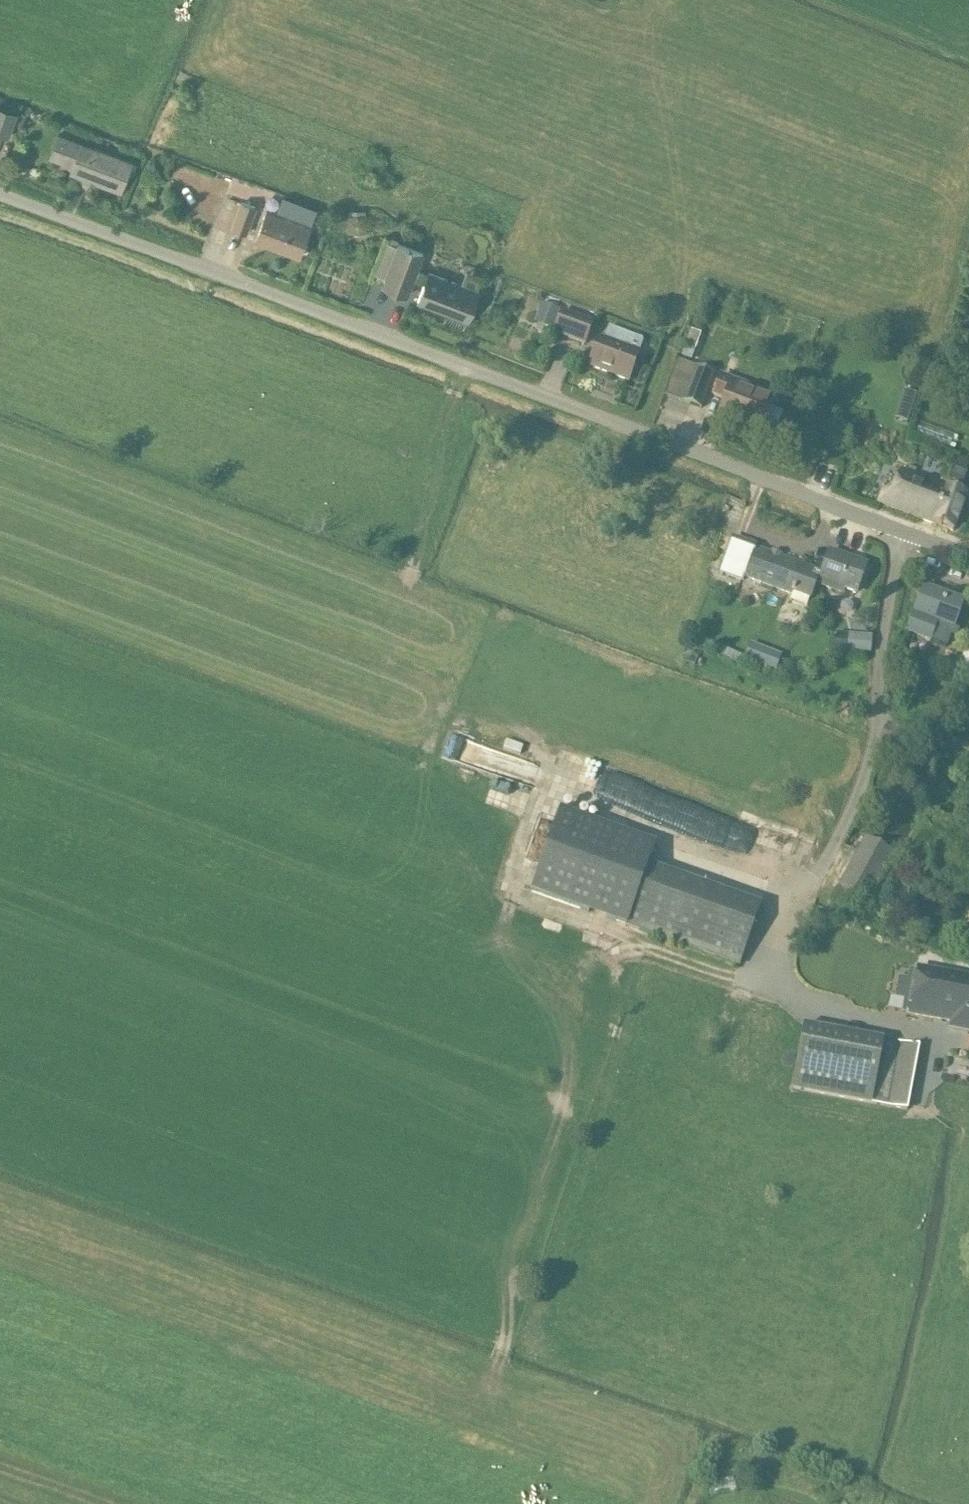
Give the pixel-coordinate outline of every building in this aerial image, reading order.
[(17,114),(0,108),(0,134),(9,137),(17,114)] [(60,134),(53,149),(57,151),(55,156),(55,157),(56,158),(56,160),(57,161),(59,161),(73,166),(71,171),(72,172),(74,167),(93,175),(92,179),(122,190),(132,161),(60,134)] [(19,169),(19,170),(19,171),(19,172),(20,173),(21,174),(22,174),(23,174),(24,174),(25,174),(26,173),(26,172),(27,172),(27,171),(27,170),(27,169),(26,168),(25,167),(24,166),(23,166),(22,166),(21,167),(20,167),(20,168),(19,169)] [(246,233),(256,207),(242,202),(232,228),(246,233)] [(299,256),(309,227),(266,211),(256,240),(262,242),(263,241),(270,243),(270,245),(299,256)] [(408,296),(424,253),(397,243),(381,286),(408,296)] [(466,320),(478,291),(428,272),(417,301),(466,320)] [(541,303),(536,318),(554,325),(559,310),(541,303)] [(553,332),(583,343),(591,322),(561,311),(556,324),(553,332)] [(641,339),(617,330),(609,327),(604,340),(598,338),(588,365),(628,380),(642,341),(641,339)] [(692,360),(701,334),(690,330),(681,356),(692,360)] [(700,407),(712,373),(694,366),(682,400),(700,407)] [(758,389),(719,375),(712,394),(723,398),(718,414),(761,430),(762,428),(774,433),(782,412),(769,407),(771,403),(755,398),(758,389)] [(901,399),(914,403),(916,394),(904,391),(901,399)] [(816,412),(812,423),(821,427),(825,416),(816,412)] [(906,472),(902,470),(893,492),(883,489),(878,503),(953,531),(967,494),(914,475),(916,469),(908,466),(906,472)] [(615,479),(618,473),(611,470),(609,477),(615,479)] [(948,480),(963,485),(966,475),(952,470),(948,480)] [(731,539),(719,571),(742,580),(743,576),(779,589),(787,591),(791,593),(791,592),(811,599),(817,583),(841,592),(843,587),(855,591),(865,564),(827,551),(820,571),(731,539)] [(922,585),(905,631),(928,640),(945,646),(952,628),(962,599),(922,585)] [(848,635),(847,651),(871,652),(872,636),(848,635)] [(962,641),(952,668),(968,675),(968,644),(962,641)] [(750,643),(744,659),(759,665),(766,649),(750,643)] [(460,742),(458,755),(483,757),(484,744),(460,742)] [(660,812),(665,795),(601,776),(596,793),(660,812)] [(758,904),(644,864),(652,842),(559,809),(530,892),(737,965),(758,904)] [(721,825),(720,847),(744,848),(744,843),(732,842),(732,825),(721,825)] [(865,836),(830,900),(859,915),(893,852),(865,836)] [(960,954),(968,957),(968,927),(960,954)] [(897,998),(909,1000),(907,1014),(950,1022),(949,1028),(968,1031),(968,978),(915,969),(913,982),(900,980),(897,998)] [(906,1109),(918,1045),(898,1041),(893,1063),(877,1060),(881,1040),(803,1023),(790,1086),(868,1102),(885,1105),(906,1109)]
